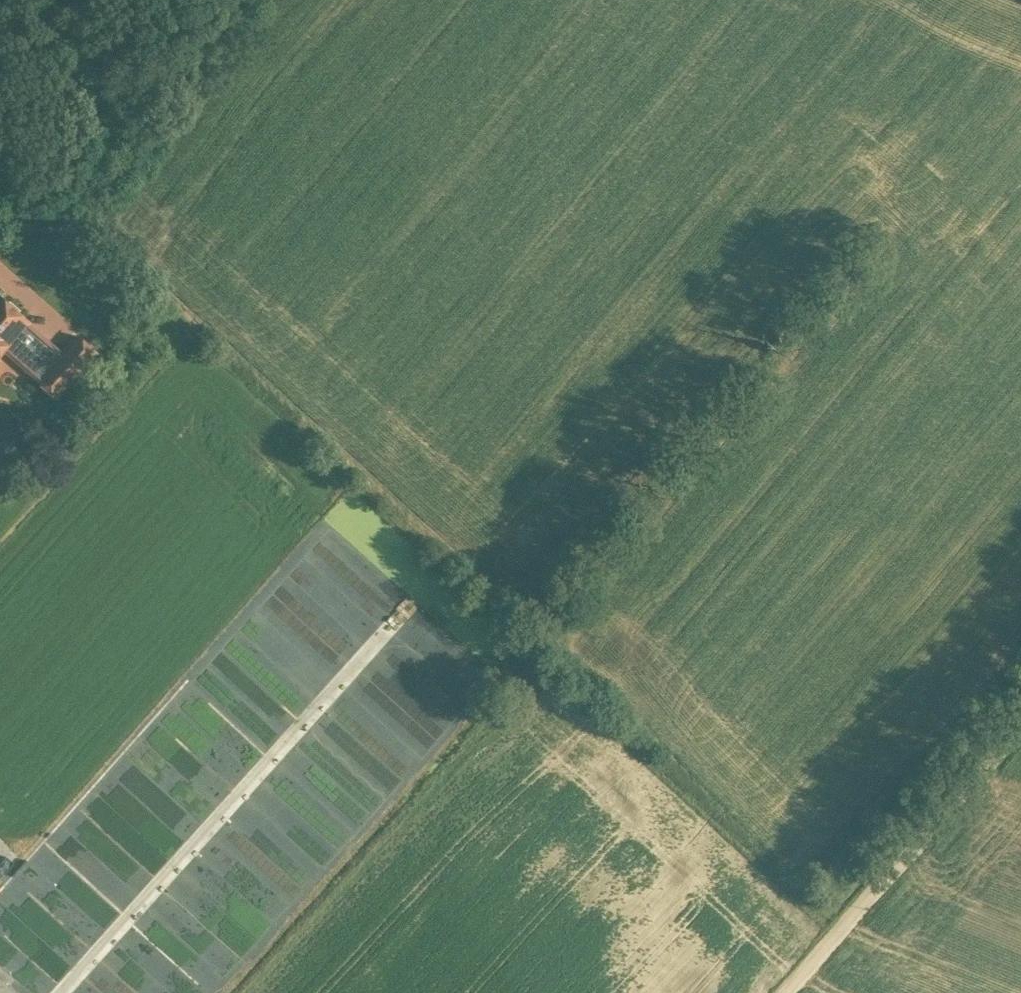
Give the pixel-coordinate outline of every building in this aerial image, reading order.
[(3,349),(26,323),(27,322),(0,297),(0,352),(3,349)] [(26,323),(3,349),(38,379),(61,353),(26,323)] [(95,352),(77,336),(67,346),(86,363),(95,352)] [(38,379),(37,380),(55,397),(86,363),(67,346),(38,379)]
